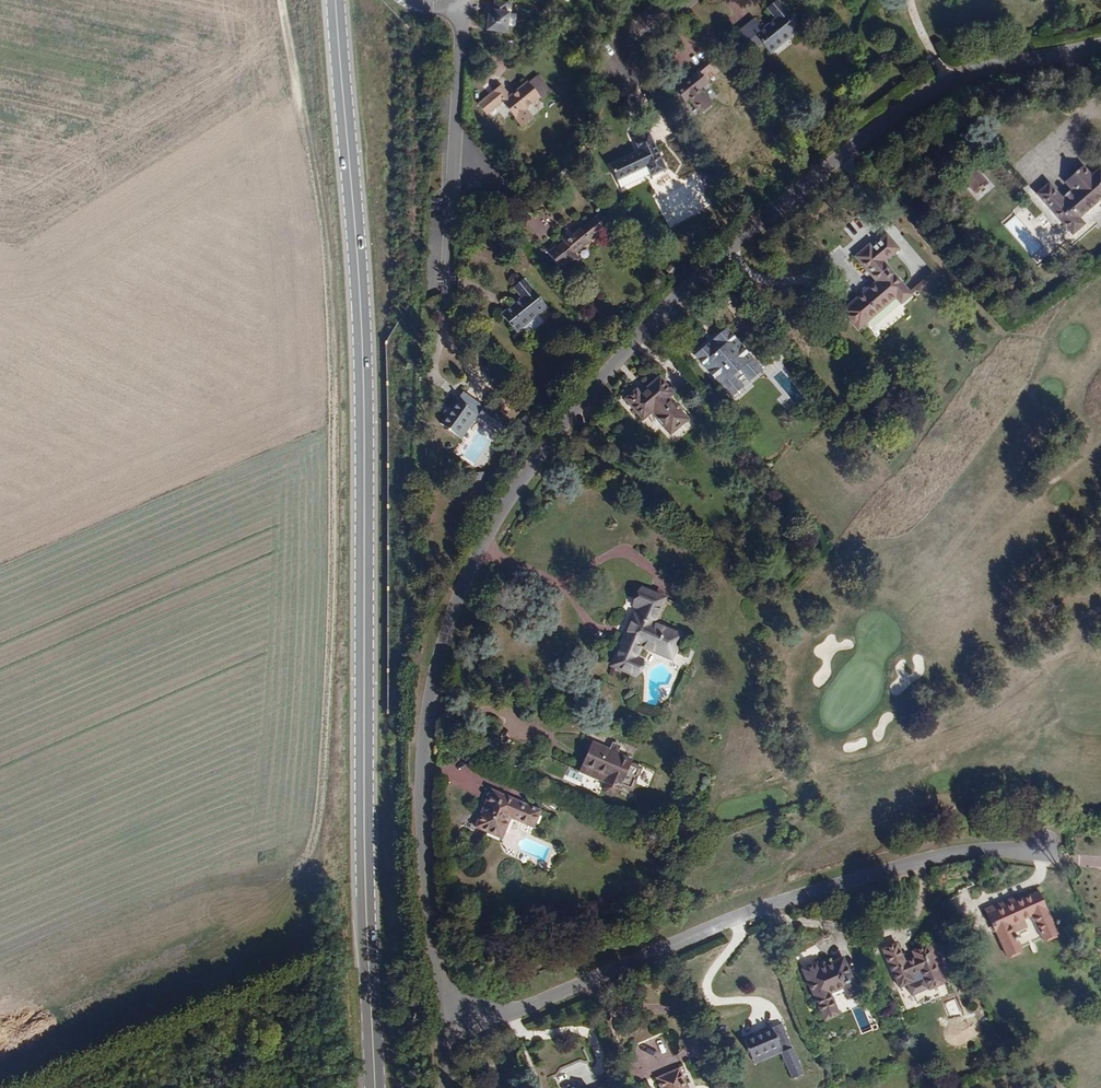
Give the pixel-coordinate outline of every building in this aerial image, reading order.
[(801,31),(778,1),(767,10),(774,18),(761,29),(754,20),(738,33),(752,51),(761,44),(767,51),(789,33),(793,37),(801,31)] [(504,33),(507,12),(502,12),(504,4),(493,2),(492,10),(487,10),(484,30),(504,33)] [(771,55),(793,37),(789,33),(767,51),(771,55)] [(710,104),(698,89),(718,73),(708,61),(697,70),(699,73),(676,92),(683,101),(686,98),(698,113),(710,104)] [(541,100),(551,92),(539,77),(529,85),(539,98),(541,100)] [(525,110),(539,98),(529,85),(527,83),(509,98),(500,87),(478,106),(487,116),(503,103),(522,127),(533,119),(525,110)] [(666,171),(649,134),(634,141),(639,154),(611,167),(617,180),(646,167),(651,178),(666,171)] [(1093,174),(1100,168),(1100,163),(1098,160),(1088,167),(1093,174)] [(988,184),(973,166),(961,177),(976,194),(988,184)] [(1093,176),(1084,166),(1070,178),(1074,183),(1069,188),(1071,190),(1061,199),(1049,184),(1037,195),(1071,236),(1084,225),(1079,219),(1100,201),(1100,170),(1093,176)] [(1074,183),(1070,178),(1065,182),(1069,188),(1074,183)] [(541,220),(545,229),(553,225),(549,217),(541,220)] [(860,217),(853,220),(858,230),(864,227),(860,217)] [(575,253),(603,230),(593,218),(572,236),(568,232),(561,239),(564,243),(551,254),(561,267),(568,262),(563,256),(571,249),(575,253)] [(911,297),(884,264),(900,251),(887,235),(871,248),(869,245),(855,256),(876,281),(842,310),(858,330),(897,298),(903,303),(911,297)] [(612,273),(604,281),(610,287),(619,279),(612,273)] [(536,318),(547,308),(524,280),(513,289),(522,299),(501,316),(513,330),(522,322),(525,327),(530,332),(541,323),(536,318)] [(516,334),(525,327),(522,322),(513,330),(516,334)] [(761,372),(726,328),(712,340),(718,347),(713,351),(707,345),(694,356),(730,398),(743,387),(737,381),(742,377),(748,383),(761,372)] [(678,422),(660,402),(667,396),(651,379),(639,390),(641,393),(634,399),(628,393),(616,402),(636,425),(646,416),(664,436),(678,422)] [(505,422),(463,391),(440,423),(456,436),(472,414),(477,417),(498,432),(505,422)] [(462,440),(477,417),(472,414),(456,436),(462,440)] [(672,661),(683,635),(656,622),(666,598),(642,587),(633,606),(637,608),(613,665),(636,676),(644,659),(639,656),(643,647),(672,661)] [(631,765),(632,761),(592,744),(583,765),(607,775),(604,782),(604,783),(605,783),(604,786),(605,790),(614,793),(617,792),(618,789),(620,790),(622,785),(631,790),(640,769),(631,765)] [(607,775),(583,765),(580,771),(604,782),(607,775)] [(534,829),(541,812),(490,790),(474,827),(502,839),(510,819),(534,829)] [(1044,941),(1059,935),(1039,891),(1024,898),(1033,917),(1044,941)] [(1015,934),(1027,928),(1025,921),(1033,917),(1024,898),(1015,902),(1013,897),(986,910),(1007,958),(1023,951),(1015,934)] [(943,983),(926,946),(913,952),(916,958),(905,963),(897,944),(883,951),(900,990),(914,984),(911,976),(922,972),(929,989),(943,983)] [(544,966),(539,955),(523,962),(527,972),(544,966)] [(859,993),(843,959),(818,970),(815,964),(802,970),(825,1022),(838,1017),(828,995),(842,989),(846,998),(859,993)] [(803,1072),(782,1024),(745,1041),(753,1060),(779,1049),(781,1054),(791,1078),(803,1072)] [(781,1054),(779,1049),(753,1060),(756,1066),(781,1054)] [(679,1068),(657,1078),(661,1087),(688,1087),(679,1068)]
